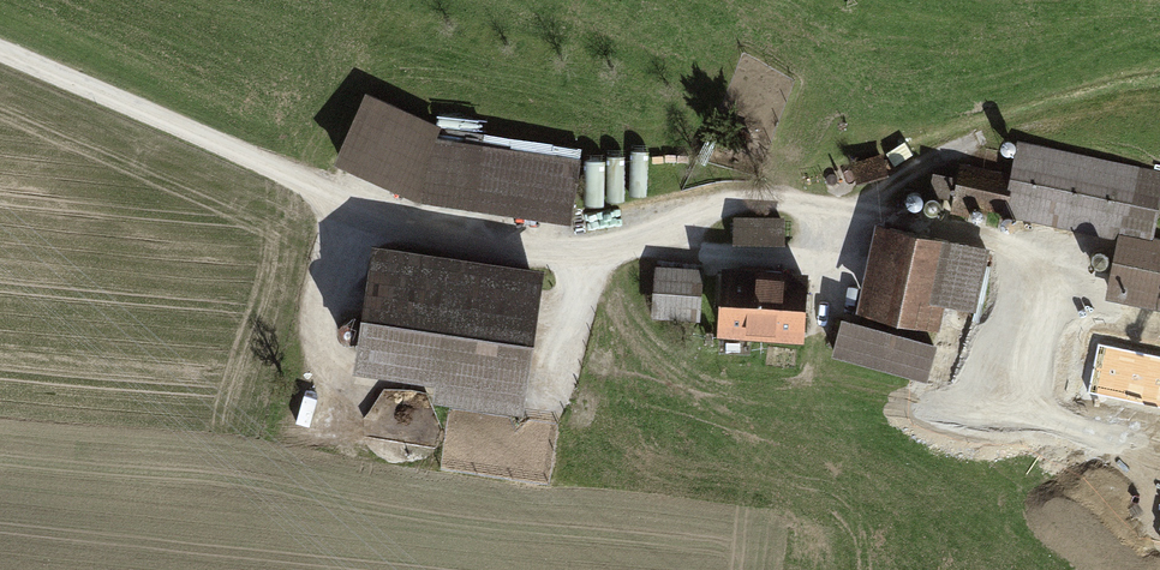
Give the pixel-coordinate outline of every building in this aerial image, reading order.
[(577,168),(432,145),(433,132),(364,101),(339,157),(422,194),(570,217),(577,168)] [(1018,145),(1011,178),(961,168),(951,211),(968,215),(970,203),(1121,235),(1150,242),(1150,240),(1159,194),(1159,176),(1018,145)] [(882,158),(853,166),(858,182),(886,174),(882,158)] [(780,219),(734,219),(734,243),(780,243),(780,219)] [(981,249),(890,228),(871,313),(925,325),(930,300),(967,308),(981,249)] [(1150,242),(1121,235),(1109,291),(1159,301),(1159,242),(1150,240),(1150,242)] [(537,289),(373,264),(360,345),(443,358),(440,381),(521,393),(537,289)] [(701,272),(656,269),(653,314),(698,317),(701,272)] [(721,329),(761,332),(764,277),(725,274),(721,329)] [(804,280),(764,277),(761,332),(800,334),(804,280)] [(933,345),(843,321),(834,353),(924,377),(933,345)]
